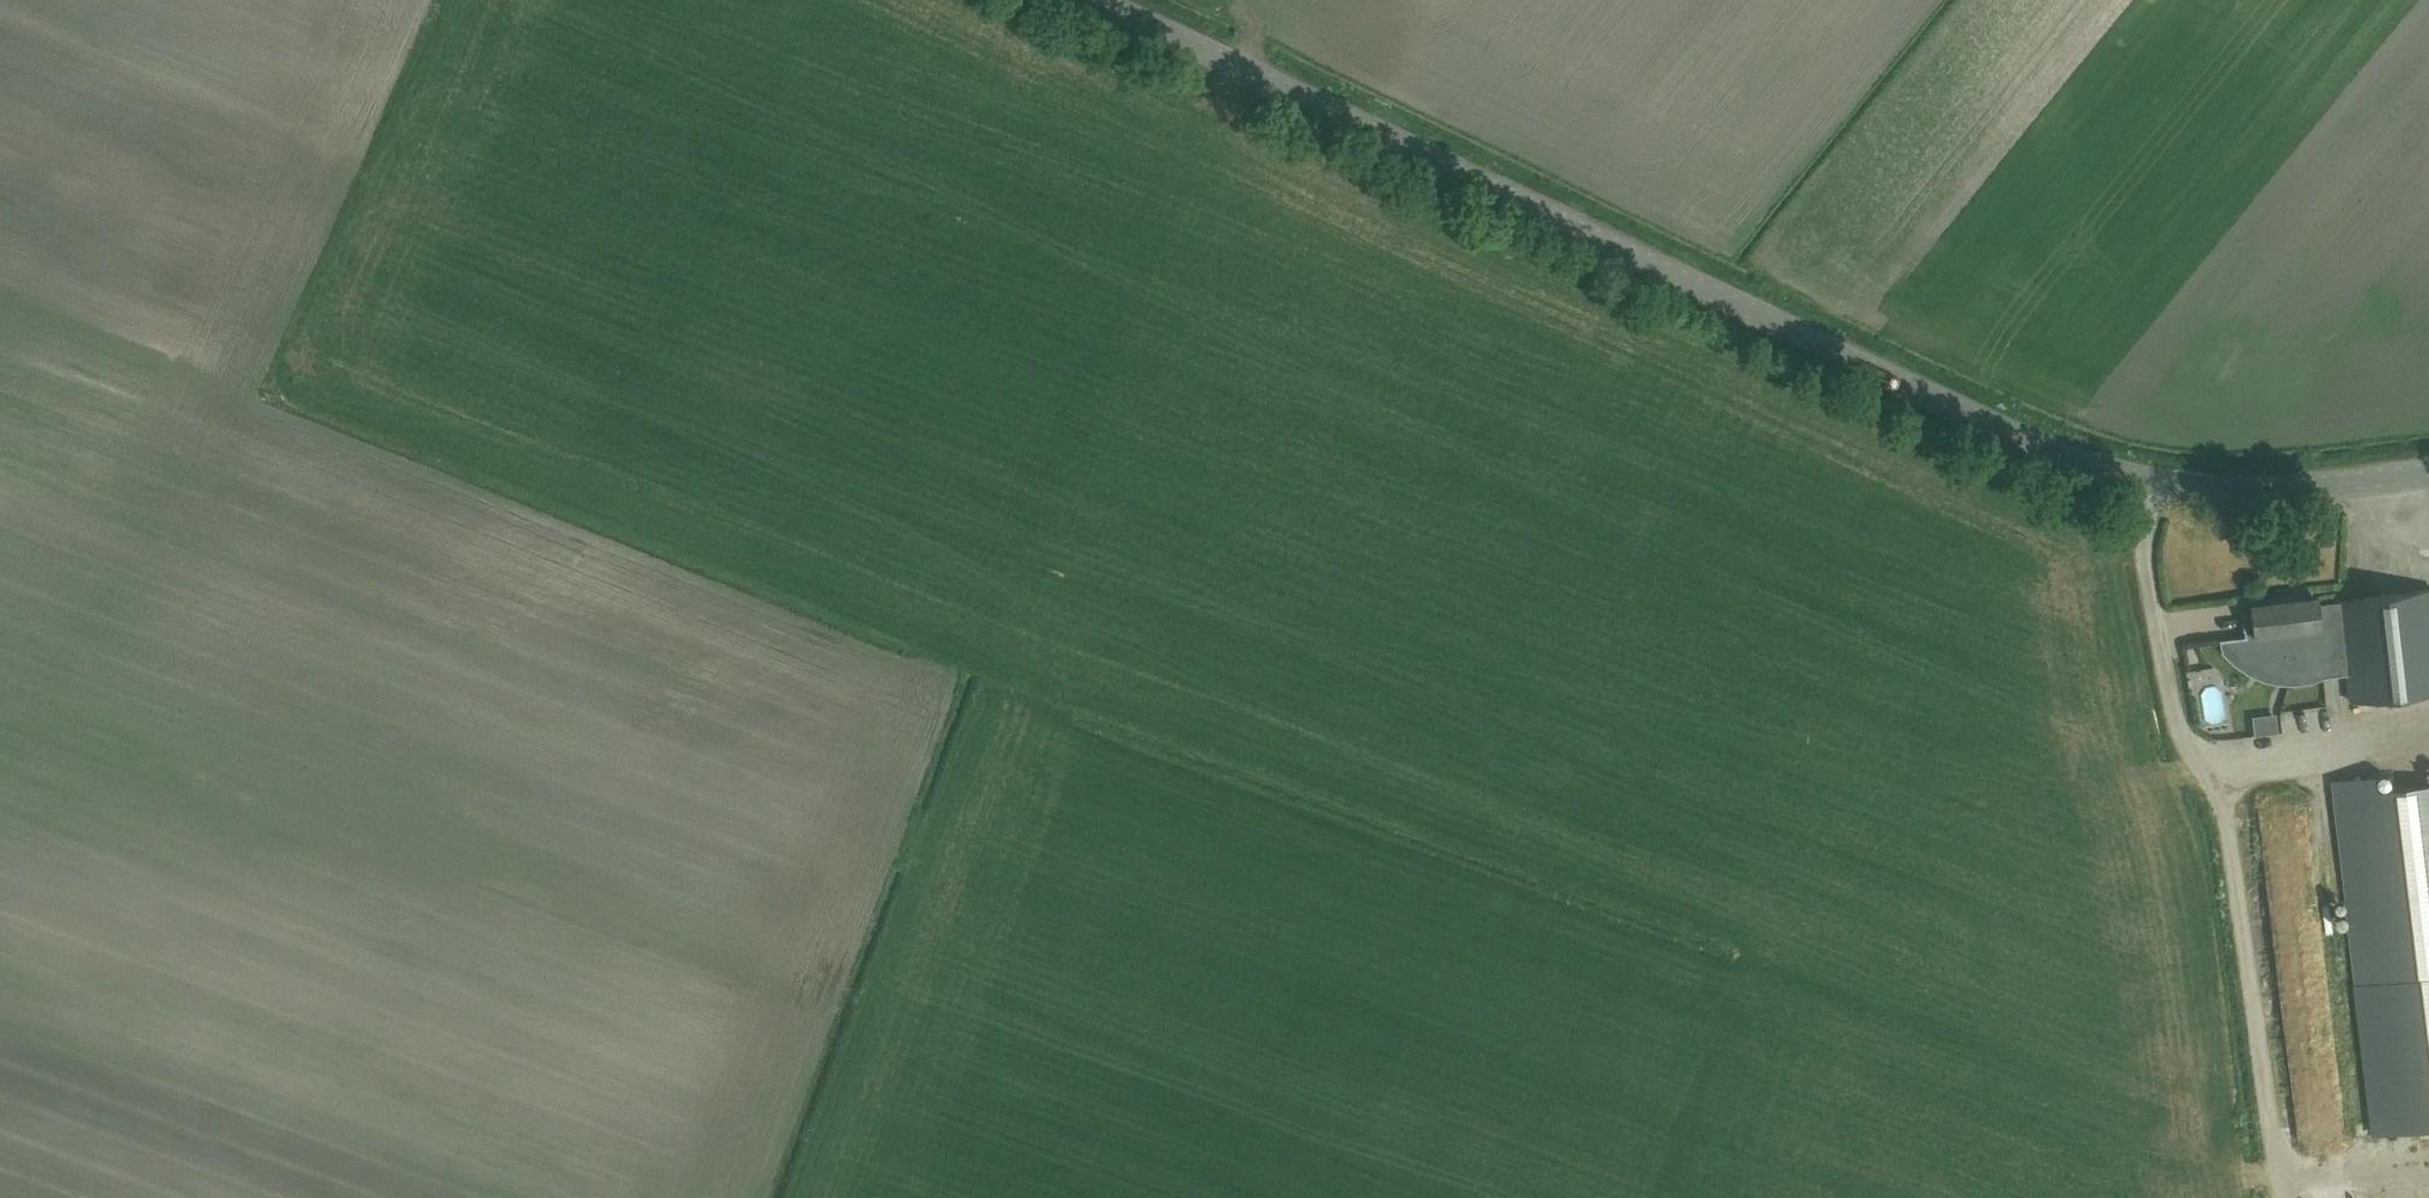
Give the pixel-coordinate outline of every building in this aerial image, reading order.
[(2340,601),(2341,605),(2319,607),(2318,600),(2251,607),(2253,627),(2231,629),(2235,662),(2251,660),(2249,639),(2254,638),(2254,639),(2270,638),(2273,662),(2282,661),(2283,669),(2347,662),(2351,704),(2428,695),(2428,591),(2340,601)] [(2370,777),(2334,782),(2377,1134),(2428,1127),(2428,785),(2372,792),(2370,777)]
